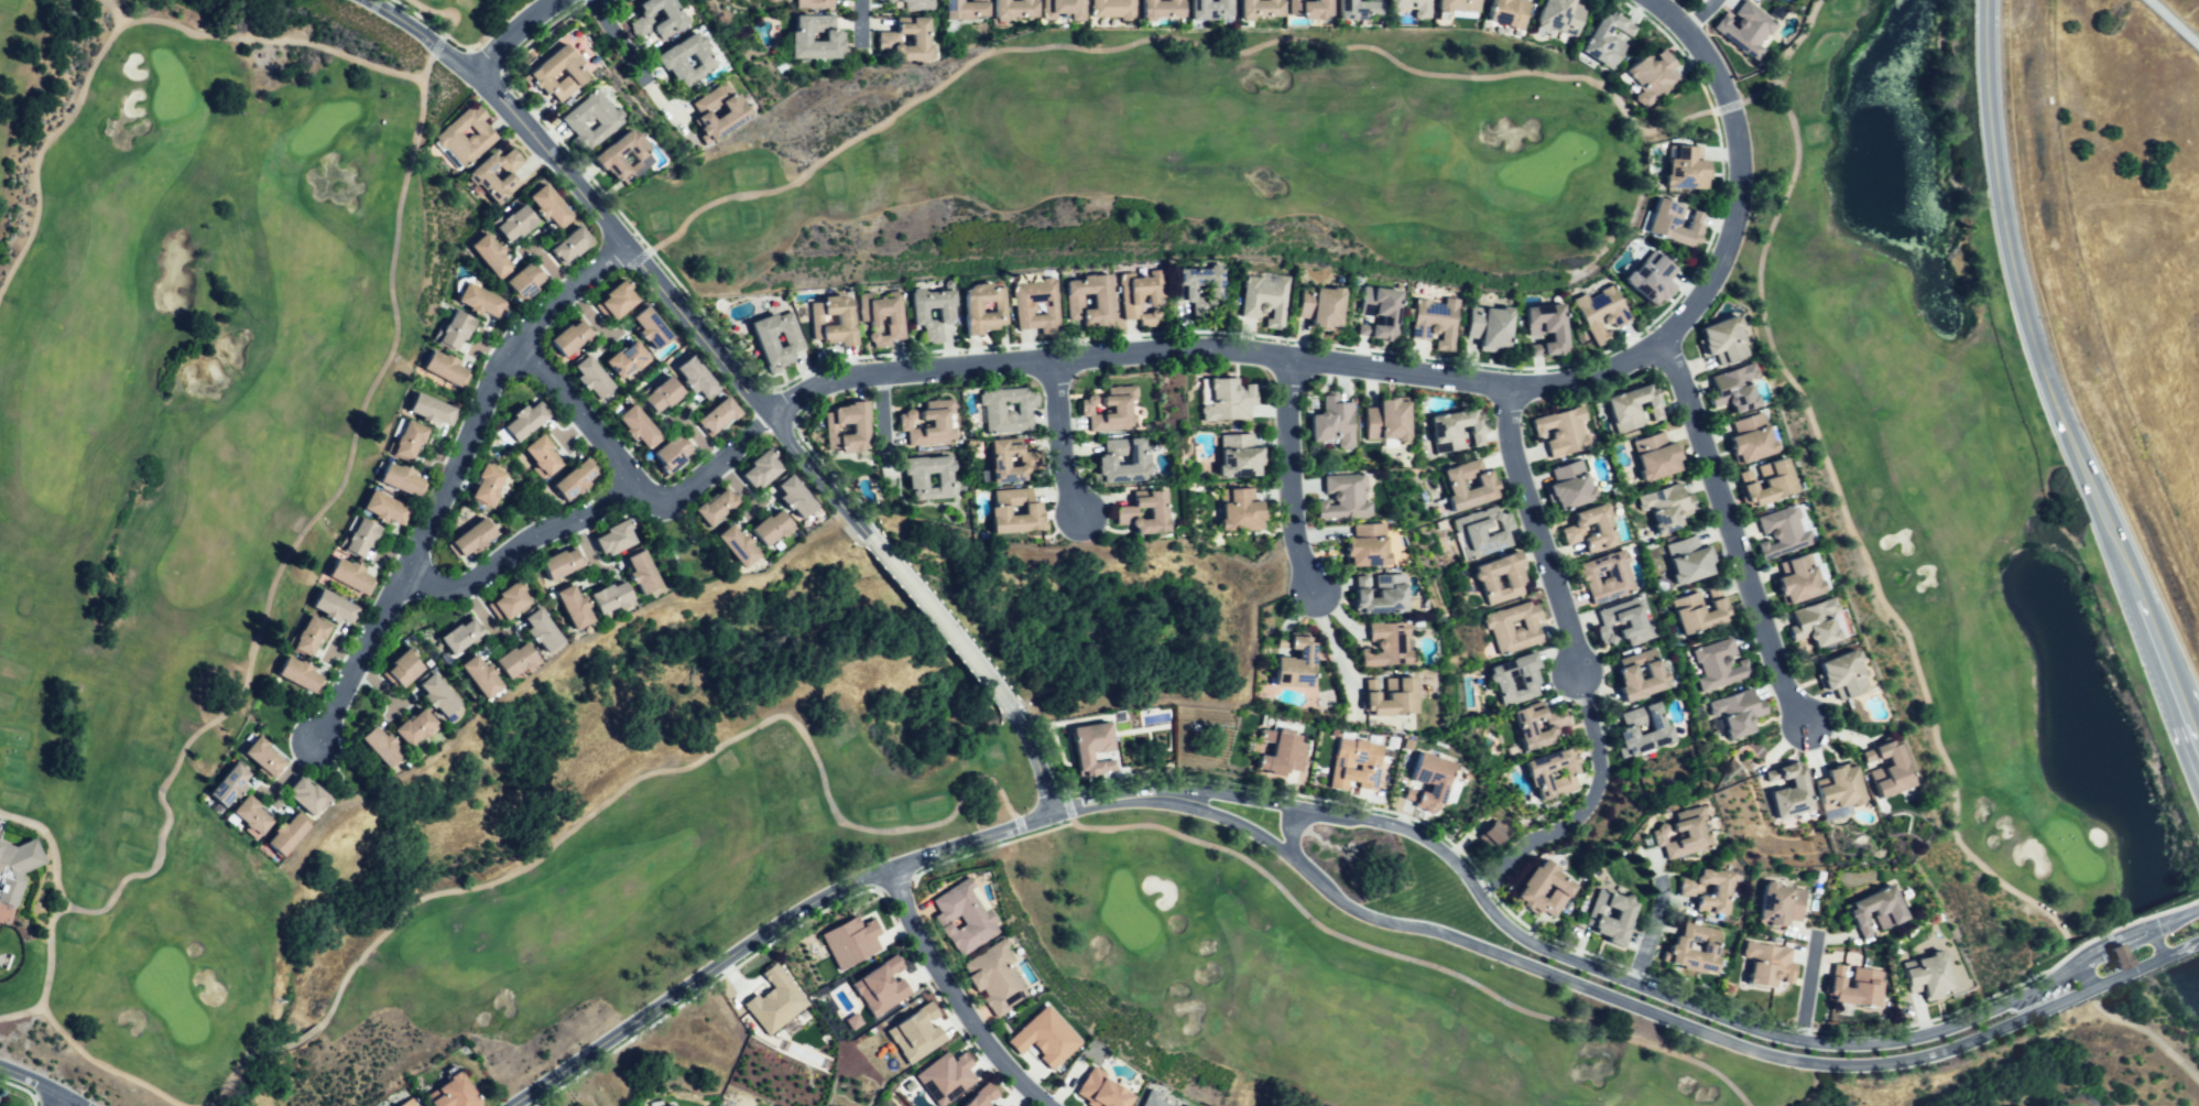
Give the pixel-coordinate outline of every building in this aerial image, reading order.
[(630,3),(635,12),(624,20),(633,33),(642,28),(650,37),(677,19),(664,0),(635,0),(630,3)] [(892,9),(931,9),(932,0),(892,0),(892,9)] [(938,15),(980,15),(980,3),(956,3),(956,0),(938,0),(938,15)] [(990,19),(990,0),(1031,0),(1031,19),(990,19)] [(1038,11),(1065,11),(1065,20),(1080,20),(1080,0),(1038,0),(1038,11)] [(1089,14),(1115,14),(1115,22),(1131,21),(1131,0),(1089,0),(1089,14)] [(1136,21),(1182,20),(1180,4),(1173,4),(1172,0),(1161,0),(1161,1),(1151,2),(1150,0),(1136,0),(1136,21)] [(1186,20),(1229,20),(1229,0),(1215,0),(1202,0),(1186,0),(1186,20)] [(1235,18),(1280,17),(1280,1),(1271,2),(1271,0),(1235,0),(1235,18)] [(1286,17),(1286,0),(1296,0),(1311,0),(1326,0),(1326,17),(1286,17)] [(1336,17),(1336,0),(1374,0),(1374,17),(1336,17)] [(1384,9),(1384,0),(1426,0),(1426,18),(1411,19),(1411,8),(1384,9)] [(1433,10),(1472,12),(1473,0),(1433,0),(1433,10)] [(1481,19),(1520,30),(1526,3),(1515,0),(1486,0),(1481,19)] [(1568,3),(1569,0),(1538,0),(1531,24),(1572,37),(1581,8),(1568,3)] [(1712,29),(1754,57),(1776,24),(1740,0),(1731,12),(1741,19),(1737,25),(1721,15),(1712,29)] [(1596,8),(1571,54),(1607,72),(1622,42),(1609,35),(1612,30),(1626,37),(1632,25),(1596,8)] [(923,14),(923,44),(928,44),(928,57),(892,57),(892,50),(873,50),(873,33),(890,33),(890,22),(905,22),(905,14),(923,14)] [(786,15),(785,57),(835,57),(835,15),(809,15),(809,31),(820,31),(820,42),(805,41),(805,15),(786,15)] [(683,88),(715,66),(688,30),(652,55),(670,82),(684,72),(675,58),(685,52),(696,68),(677,80),(683,88)] [(555,40),(520,71),(536,89),(547,80),(544,77),(556,67),(564,76),(547,90),(556,100),(579,80),(568,67),(575,62),(555,40)] [(1675,79),(1641,108),(1614,76),(1642,53),(1646,57),(1657,47),(1670,63),(1665,68),(1675,79)] [(686,120),(700,142),(742,115),(721,82),(690,101),(695,108),(710,99),(718,110),(707,117),(703,110),(686,120)] [(607,109),(588,89),(556,118),(577,140),(584,133),(575,124),(586,116),(595,126),(585,135),(592,143),(621,117),(611,106),(607,109)] [(431,135),(464,107),(466,110),(472,104),(483,116),(477,121),(491,137),(457,166),(431,135)] [(620,126),(586,160),(607,181),(620,167),(610,158),(619,149),(631,161),(616,176),(624,186),(647,163),(635,151),(641,147),(620,126)] [(1662,145),(1662,186),(1697,186),(1697,177),(1702,177),(1702,161),(1687,161),(1687,145),(1662,145)] [(488,149),(460,175),(491,206),(515,182),(509,176),(521,164),(505,148),(496,156),(488,149)] [(535,181),(564,213),(547,228),(519,196),(535,181)] [(1653,196),(1642,232),(1694,249),(1706,213),(1690,208),(1687,220),(1678,217),(1681,205),(1653,196)] [(488,227),(514,204),(530,221),(502,245),(488,227)] [(558,268),(542,249),(570,224),(587,242),(558,268)] [(461,242),(478,230),(508,268),(491,280),(461,242)] [(1644,248),(1620,278),(1656,306),(1670,289),(1664,283),(1674,271),(1644,248)] [(513,303),(499,282),(523,264),(538,285),(513,303)] [(1213,264),(1215,302),(1198,302),(1198,294),(1205,294),(1205,284),(1188,284),(1188,303),(1173,303),(1173,270),(1202,270),(1202,264),(1213,264)] [(1103,272),(1107,323),(1067,325),(1065,283),(1076,282),(1076,274),(1103,272)] [(1117,273),(1122,327),(1155,324),(1154,310),(1134,312),(1133,293),(1140,292),(1141,304),(1152,303),(1150,278),(1130,279),(1130,272),(1117,273)] [(1285,275),(1278,330),(1260,328),(1262,314),(1266,314),(1267,303),(1253,301),(1252,311),(1239,308),(1242,278),(1269,281),(1270,274),(1285,275)] [(1052,276),(1055,325),(1050,325),(1050,333),(1037,334),(1036,325),(1015,326),(1013,285),(1037,284),(1037,278),(1052,276)] [(606,319),(590,300),(616,281),(631,300),(606,319)] [(1297,283),(1338,286),(1333,330),(1305,328),(1306,318),(1294,317),(1297,283)] [(1001,284),(957,288),(960,334),(1004,330),(1001,284)] [(1568,299),(1581,292),(1586,301),(1597,295),(1596,292),(1610,284),(1628,319),(1612,326),(1605,313),(1598,316),(1592,319),(1599,332),(1604,329),(1609,339),(1592,348),(1568,299)] [(451,302),(458,285),(502,303),(496,319),(451,302)] [(905,286),(908,326),(923,325),(925,341),(941,340),(940,325),(954,324),(950,290),(919,293),(919,285),(905,286)] [(1394,290),(1389,343),(1352,339),(1353,324),(1374,326),(1374,316),(1354,315),(1358,286),(1394,290)] [(854,293),(856,322),(862,321),(863,327),(874,327),(873,314),(880,314),(881,324),(891,323),(889,297),(868,299),(868,292),(854,293)] [(1413,295),(1408,338),(1425,339),(1426,326),(1439,327),(1438,341),(1430,341),(1429,353),(1450,355),(1455,297),(1441,296),(1440,304),(1426,302),(1427,297),(1413,295)] [(847,301),(850,346),(832,347),(832,340),(812,343),(808,304),(847,301)] [(1509,308),(1503,351),(1477,348),(1478,337),(1462,335),(1467,303),(1509,308)] [(1522,306),(1557,304),(1560,356),(1527,358),(1527,347),(1547,346),(1547,336),(1524,337),(1522,306)] [(640,306),(665,336),(650,349),(623,319),(640,306)] [(450,349),(431,339),(446,308),(466,318),(450,349)] [(785,308),(744,323),(758,358),(765,355),(769,365),(787,358),(782,343),(770,348),(764,333),(777,328),(786,353),(801,348),(785,308)] [(1732,314),(1692,325),(1701,356),(1710,354),(1713,366),(1737,360),(1731,343),(1740,340),(1732,314)] [(557,358),(543,341),(571,317),(586,334),(557,358)] [(613,379),(599,360),(628,338),(642,357),(613,379)] [(414,369),(423,350),(466,371),(457,389),(414,369)] [(565,367),(579,355),(606,388),(591,400),(565,367)] [(668,368),(683,355),(709,384),(695,397),(668,368)] [(1750,362),(1708,377),(1712,390),(1703,392),(1709,408),(1722,402),(1727,414),(1756,404),(1748,380),(1755,378),(1750,362)] [(634,398),(661,376),(676,393),(650,415),(634,398)] [(1254,384),(1231,386),(1231,377),(1206,379),(1208,408),(1198,409),(1198,422),(1248,419),(1247,405),(1255,405),(1254,384)] [(1662,419),(1648,382),(1599,399),(1613,438),(1641,429),(1632,404),(1642,402),(1648,423),(1662,419)] [(979,389),(981,431),(1030,429),(1028,408),(1034,408),(1033,393),(1024,393),(1024,388),(979,389)] [(418,391),(457,408),(448,427),(411,411),(418,391)] [(1123,393),(1123,430),(1086,430),(1086,418),(1077,418),(1077,398),(1087,398),(1087,413),(1106,413),(1106,405),(1098,405),(1097,393),(1123,393)] [(1350,402),(1351,444),(1308,445),(1307,416),(1320,415),(1319,393),(1335,393),(1335,402),(1350,402)] [(688,421),(719,395),(732,412),(703,437),(688,421)] [(861,452),(835,453),(834,436),(834,441),(821,442),(820,409),(841,408),(840,400),(858,399),(861,452)] [(1402,400),(1403,441),(1364,442),(1363,408),(1373,408),(1373,401),(1402,400)] [(496,432),(540,403),(548,416),(504,446),(496,432)] [(609,415),(623,403),(651,433),(638,446),(609,415)] [(1526,419),(1581,406),(1583,419),(1575,421),(1581,449),(1546,457),(1543,442),(1557,440),(1555,427),(1541,431),(1541,434),(1529,437),(1526,419)] [(943,408),(945,443),(906,445),(905,429),(923,427),(923,419),(913,419),(912,410),(943,408)] [(1473,409),(1480,445),(1468,446),(1463,424),(1457,425),(1460,446),(1437,449),(1430,415),(1473,409)] [(1730,420),(1733,434),(1726,436),(1734,463),(1776,451),(1762,410),(1730,420)] [(394,453),(410,420),(428,429),(414,462),(394,453)] [(1629,442),(1641,482),(1683,469),(1674,441),(1664,443),(1661,433),(1629,442)] [(522,451),(544,434),(565,460),(543,478),(522,451)] [(1254,434),(1254,474),(1213,474),(1213,451),(1221,451),(1221,434),(1254,434)] [(1141,435),(1143,479),(1092,481),(1091,454),(1108,453),(1108,464),(1123,464),(1123,447),(1099,447),(1099,437),(1141,435)] [(647,453),(667,436),(683,455),(664,471),(647,453)] [(1001,438),(1002,444),(1017,443),(1017,453),(1035,452),(1036,467),(1023,468),(1023,479),(990,481),(987,440),(1001,438)] [(733,475),(761,449),(777,466),(749,492),(733,475)] [(900,470),(899,458),(946,456),(947,499),(918,500),(917,489),(901,490),(900,470)] [(554,485),(588,458),(600,474),(566,500),(554,485)] [(1478,458),(1492,495),(1450,510),(1436,473),(1451,466),(1461,490),(1473,486),(1470,477),(1463,479),(1459,466),(1478,458)] [(1781,458),(1789,494),(1744,507),(1737,476),(1748,473),(1752,489),(1762,487),(1756,465),(1781,458)] [(473,497),(488,460),(508,468),(493,505),(473,497)] [(1578,460),(1590,498),(1549,512),(1541,487),(1552,484),(1548,471),(1578,460)] [(382,482),(389,463),(426,477),(420,496),(382,482)] [(770,485),(786,473),(810,506),(795,517),(770,485)] [(1320,475),(1361,474),(1362,488),(1358,488),(1359,502),(1368,501),(1369,517),(1313,520),(1313,500),(1321,500),(1321,505),(1332,503),(1332,492),(1321,494),(1320,475)] [(1634,494),(1677,485),(1679,496),(1689,494),(1692,509),(1675,513),(1679,531),(1655,536),(1650,511),(1639,514),(1634,494)] [(688,510),(717,486),(731,503),(703,528),(688,510)] [(1216,489),(1217,528),(1255,527),(1254,502),(1239,503),(1238,488),(1216,489)] [(364,507),(372,490),(411,508),(403,524),(364,507)] [(1158,490),(1158,531),(1129,532),(1129,527),(1111,527),(1111,507),(1126,507),(1126,496),(1142,496),(1142,490),(1158,490)] [(987,494),(989,532),(1041,529),(1039,505),(1030,505),(1028,491),(987,494)] [(1455,518),(1465,552),(1504,540),(1502,531),(1511,528),(1506,511),(1496,514),(1494,506),(1455,518)] [(1570,514),(1605,506),(1614,543),(1586,551),(1582,541),(1594,538),(1591,521),(1578,524),(1581,539),(1561,543),(1557,529),(1572,525),(1570,514)] [(1753,518),(1794,506),(1800,527),(1807,525),(1810,539),(1760,554),(1756,545),(1776,540),(1774,531),(1759,535),(1753,518)] [(742,531),(771,508),(785,527),(758,549),(742,531)] [(348,547),(362,517),(382,527),(368,556),(348,547)] [(454,542),(486,518),(499,534),(467,559),(454,542)] [(607,553),(597,532),(630,518),(640,538),(607,553)] [(1380,522),(1382,563),(1342,566),(1340,538),(1351,536),(1350,524),(1380,522)] [(709,535),(723,523),(751,555),(737,567),(709,535)] [(1661,547),(1672,586),(1710,575),(1701,547),(1695,550),(1691,539),(1661,547)] [(540,562),(574,546),(583,566),(548,582),(540,562)] [(646,549),(668,584),(649,596),(628,560),(646,549)] [(1624,549),(1577,564),(1590,605),(1632,592),(1624,566),(1630,564),(1624,549)] [(1515,551),(1467,566),(1480,607),(1523,594),(1514,568),(1520,566),(1515,551)] [(1808,565),(1816,590),(1777,603),(1771,581),(1785,576),(1781,561),(1796,556),(1799,567),(1808,565)] [(331,575),(339,559),(375,575),(368,592),(331,575)] [(1402,575),(1402,609),(1351,611),(1350,576),(1363,576),(1364,598),(1373,597),(1372,575),(1402,575)] [(504,619),(490,598),(523,577),(536,598),(504,619)] [(594,593),(628,577),(638,599),(603,615),(594,593)] [(558,592),(576,583),(596,620),(579,629),(558,592)] [(1667,600),(1678,636),(1727,620),(1714,583),(1701,587),(1706,600),(1700,603),(1697,590),(1667,600)] [(315,606),(324,589),(361,608),(353,625),(315,606)] [(1787,611),(1830,597),(1842,635),(1810,646),(1806,632),(1796,636),(1787,611)] [(1656,636),(1652,620),(1642,624),(1635,598),(1590,611),(1594,627),(1624,618),(1626,626),(1613,629),(1615,639),(1624,636),(1626,644),(1656,636)] [(1531,599),(1483,615),(1496,655),(1538,642),(1531,617),(1536,615),(1531,599)] [(525,620),(543,608),(566,640),(548,653),(525,620)] [(294,649),(312,615),(333,626),(315,660),(294,649)] [(446,638),(476,617),(487,632),(457,653),(446,638)] [(1365,624),(1408,622),(1409,661),(1357,663),(1357,649),(1378,648),(1376,642),(1367,642),(1365,624)] [(1272,633),(1307,636),(1303,687),(1262,685),(1264,657),(1291,658),(1292,648),(1271,647),(1272,633)] [(1729,638),(1688,651),(1692,663),(1698,662),(1701,674),(1694,677),(1699,692),(1749,675),(1743,659),(1733,662),(1734,668),(1723,671),(1719,658),(1734,652),(1729,638)] [(498,658),(525,640),(540,663),(513,680),(498,658)] [(1852,647),(1816,660),(1820,672),(1815,674),(1820,690),(1830,686),(1835,700),(1855,692),(1851,680),(1858,676),(1853,663),(1858,662),(1852,647)] [(1613,669),(1618,683),(1613,684),(1619,701),(1665,684),(1652,648),(1636,653),(1645,676),(1635,680),(1630,663),(1613,669)] [(461,664),(479,650),(507,685),(489,698),(461,664)] [(396,692),(382,675),(411,651),(425,669),(396,692)] [(1529,651),(1487,664),(1499,705),(1535,694),(1527,671),(1535,669),(1529,651)] [(283,675),(291,658),(326,674),(317,692),(283,675)] [(436,672),(465,702),(449,716),(421,687),(436,672)] [(1411,676),(1412,713),(1359,713),(1359,691),(1359,679),(1375,679),(1375,697),(1385,697),(1385,676),(1411,676)] [(1748,688),(1702,702),(1707,716),(1716,714),(1723,739),(1749,733),(1745,718),(1765,713),(1762,700),(1752,702),(1748,688)] [(1609,730),(1618,758),(1673,740),(1667,725),(1662,726),(1654,702),(1619,713),(1622,724),(1608,728),(1609,730)] [(1568,726),(1553,731),(1554,736),(1520,747),(1507,712),(1524,706),(1526,711),(1537,707),(1541,715),(1563,708),(1568,726)] [(400,729),(425,708),(440,727),(414,748),(400,729)] [(1101,720),(1064,726),(1070,778),(1100,774),(1099,760),(1086,762),(1085,753),(1106,750),(1101,720)] [(361,737),(375,723),(406,753),(391,769),(361,737)] [(1260,729),(1294,735),(1286,774),(1252,769),(1254,753),(1265,756),(1269,741),(1258,739),(1260,729)] [(244,751),(260,737),(286,763),(271,778),(244,751)] [(1370,791),(1378,747),(1335,739),(1327,784),(1370,791)] [(1859,752),(1892,739),(1909,784),(1875,798),(1870,782),(1879,779),(1874,769),(1883,766),(1880,757),(1862,763),(1859,752)] [(1575,788),(1570,776),(1575,774),(1566,748),(1522,762),(1534,802),(1552,796),(1544,773),(1553,770),(1559,793),(1575,788)] [(1415,750),(1448,762),(1430,813),(1400,802),(1405,788),(1422,794),(1425,784),(1406,778),(1415,750)] [(1851,761),(1862,802),(1821,813),(1815,788),(1825,784),(1821,770),(1851,761)] [(208,795),(237,762),(253,777),(225,810),(208,795)] [(1797,766),(1809,809),(1774,818),(1767,796),(1789,791),(1786,777),(1777,780),(1775,772),(1797,766)] [(291,793),(304,777),(331,799),(318,815),(291,793)] [(233,816),(247,800),(271,818),(258,835),(233,816)] [(269,845),(296,812),(313,826),(285,859),(269,845)] [(1665,823),(1694,817),(1698,836),(1706,835),(1709,849),(1663,858),(1659,843),(1679,839),(1677,832),(1668,834),(1665,823)] [(1473,835),(1487,822),(1499,834),(1485,847),(1473,835)] [(13,907),(0,902),(0,842),(12,846),(32,837),(43,863),(19,872),(22,881),(13,907)] [(1552,919),(1572,887),(1553,874),(1555,869),(1537,857),(1507,901),(1529,917),(1539,902),(1529,897),(1541,881),(1550,888),(1536,909),(1552,919)] [(1695,869),(1727,870),(1726,915),(1695,914),(1695,898),(1706,899),(1707,886),(1697,886),(1697,894),(1677,893),(1678,878),(1695,879),(1695,869)] [(928,901),(965,877),(970,887),(966,890),(979,911),(984,907),(993,920),(988,923),(993,932),(957,957),(946,941),(965,928),(956,913),(934,928),(927,918),(935,912),(928,901)] [(1804,889),(1756,882),(1750,924),(1783,930),(1785,920),(1799,922),(1804,889)] [(1858,939),(1841,908),(1886,883),(1904,915),(1880,929),(1870,911),(1860,917),(1869,933),(1858,939)] [(1634,903),(1593,889),(1581,924),(1589,926),(1597,903),(1611,909),(1608,921),(1597,918),(1591,932),(1603,936),(1601,942),(1619,948),(1634,903)] [(872,918),(859,924),(855,916),(818,933),(836,970),(879,950),(872,936),(879,933),(872,918)] [(1680,923),(1718,932),(1711,955),(1718,956),(1713,975),(1664,963),(1670,935),(1685,939),(1683,948),(1697,953),(1700,941),(1677,934),(1680,923)] [(957,964),(999,939),(1011,958),(1004,963),(1024,995),(984,1019),(975,1002),(982,997),(978,989),(968,995),(959,979),(965,976),(957,964)] [(1787,948),(1744,941),(1737,980),(1770,987),(1771,979),(1793,984),(1796,965),(1785,963),(1787,948)] [(1937,947),(1948,990),(1920,998),(1919,991),(1905,995),(1898,969),(1912,966),(1910,962),(1926,958),(1925,951),(1934,948),(1937,947)] [(1819,999),(1879,1005),(1881,974),(1861,972),(1863,952),(1827,948),(1825,967),(1838,968),(1837,979),(1821,978),(1819,999)] [(902,967),(893,954),(849,982),(872,1017),(909,993),(899,977),(892,982),(888,976),(902,967)] [(766,1035),(806,1004),(772,961),(758,972),(770,987),(757,997),(754,993),(740,1003),(766,1035)] [(945,1041),(933,1020),(939,1017),(929,1001),(884,1028),(905,1064),(945,1041)] [(1080,1042),(1045,1004),(1005,1041),(1017,1054),(1028,1044),(1051,1069),(1080,1042)] [(966,1068),(972,1064),(962,1051),(951,1060),(944,1051),(913,1075),(936,1105),(941,1105),(975,1080),(966,1068)] [(1102,1078),(1105,1072),(1089,1065),(1072,1098),(1087,1105),(1124,1105),(1131,1094),(1102,1078)] [(465,1075),(486,1105),(435,1105),(429,1098),(465,1075)] [(991,1101),(998,1094),(984,1081),(959,1105),(997,1105),(991,1101)] [(1152,1099),(1165,1105),(1137,1105),(1145,1088),(1155,1093),(1152,1099)] [(409,1095),(392,1105),(416,1105),(409,1095)]
